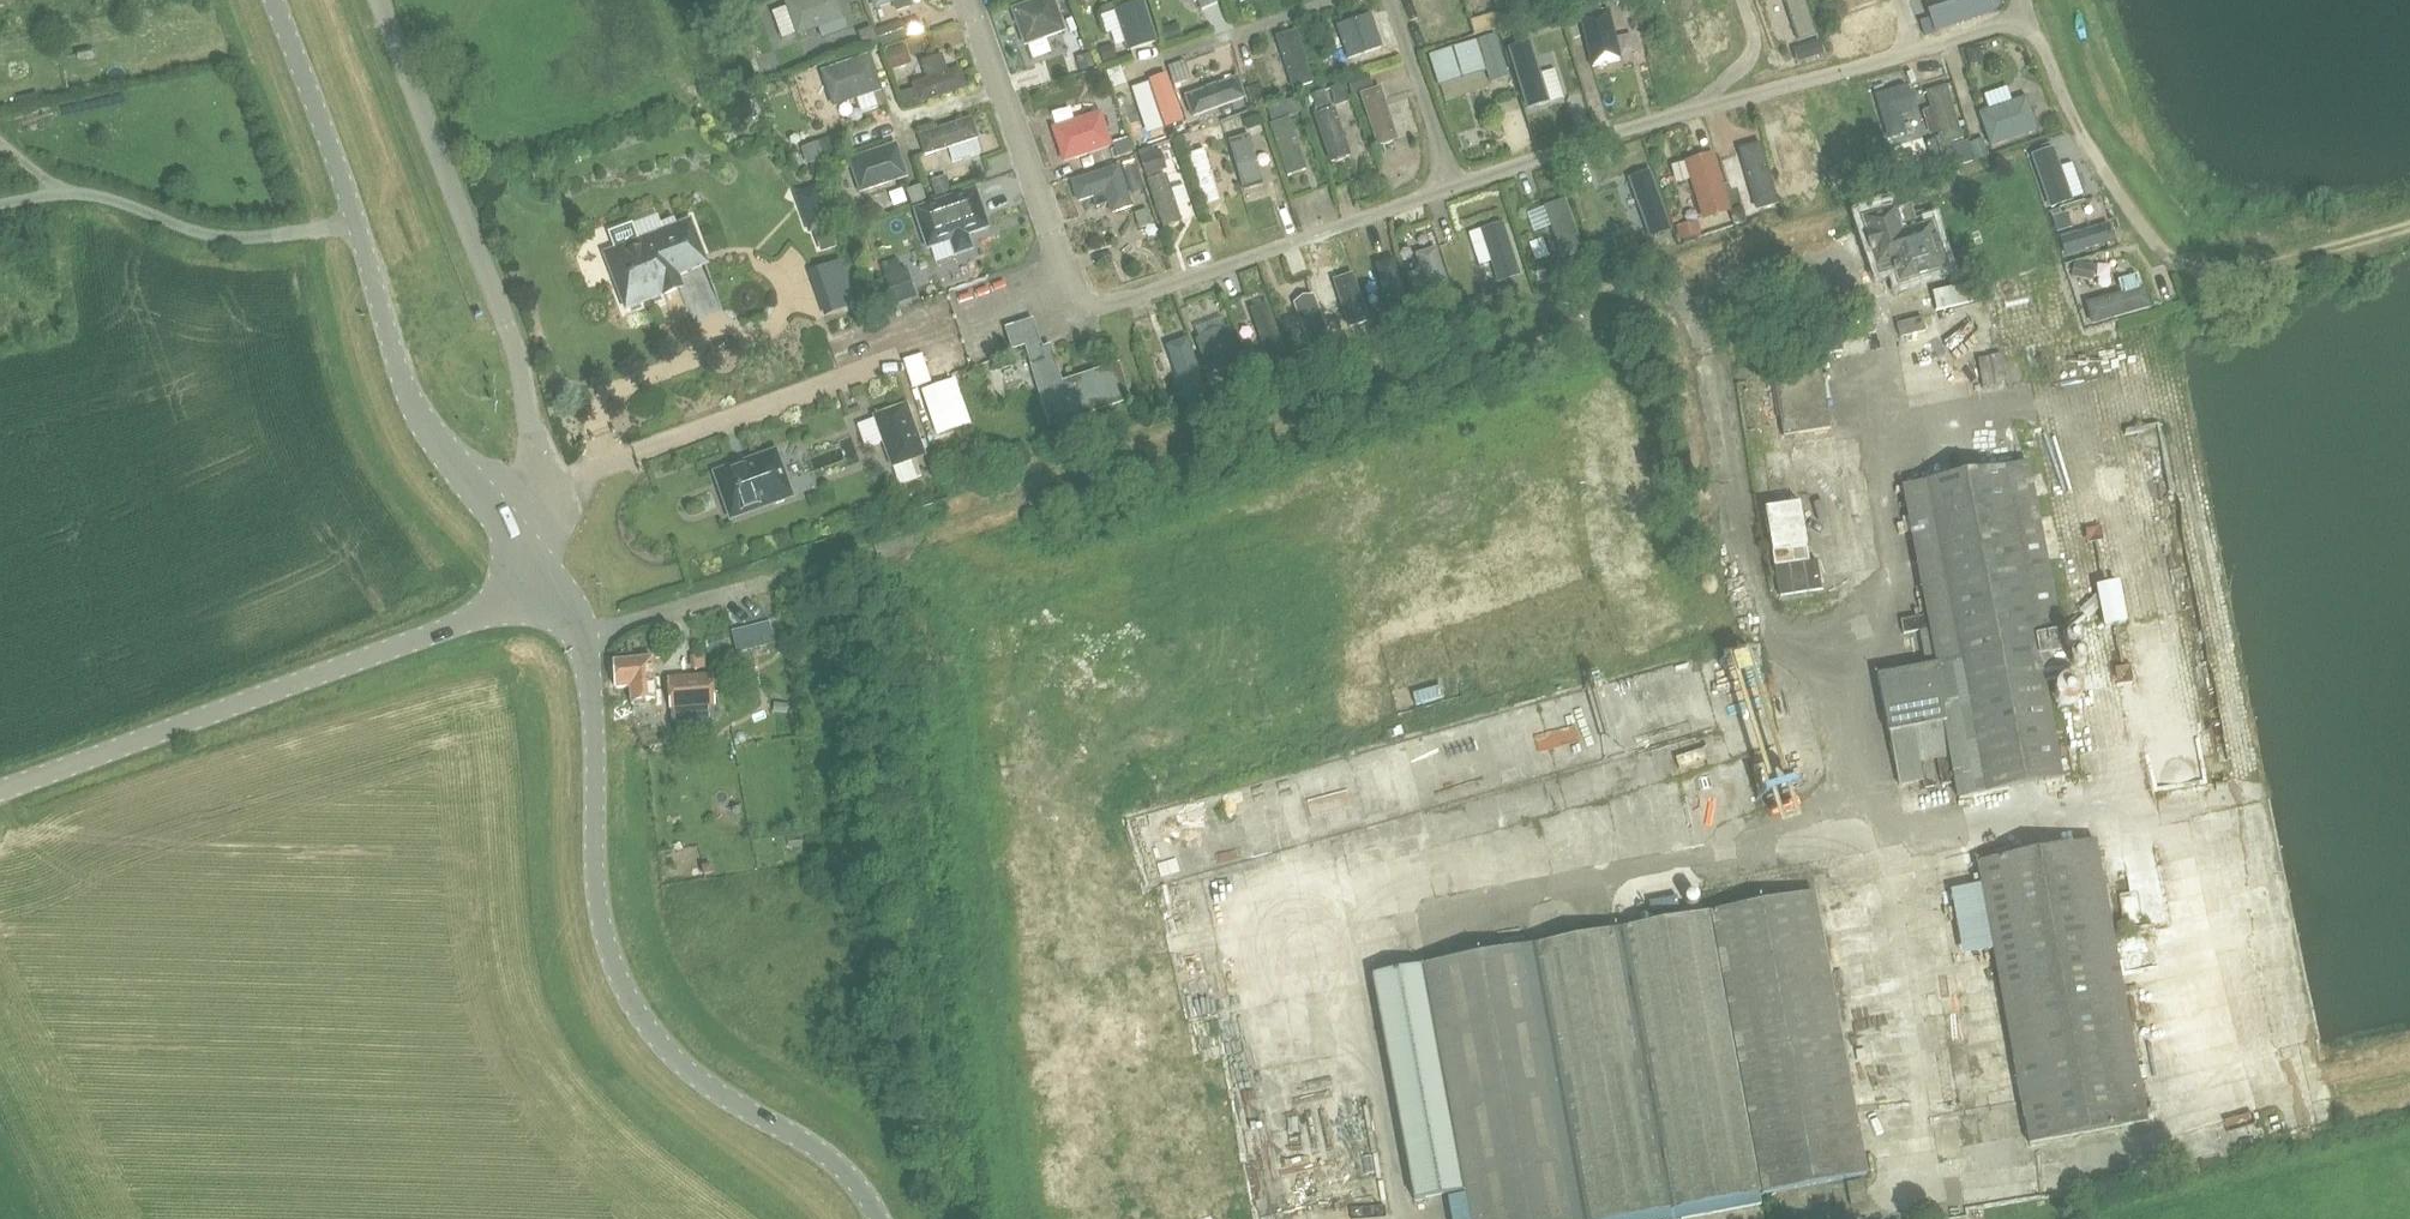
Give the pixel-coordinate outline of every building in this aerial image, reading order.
[(836,0),(796,0),(787,3),(799,35),(843,19),(836,0)] [(908,0),(872,0),(874,8),(892,1),(896,11),(910,6),(908,0)] [(1065,32),(1054,0),(1048,0),(1014,12),(1026,46),(1065,32)] [(1217,4),(1215,0),(1196,0),(1200,11),(1217,4)] [(1497,10),(1514,5),(1512,0),(1494,0),(1497,10)] [(1799,41),(1816,35),(1804,0),(1785,0),(1799,41)] [(1979,0),(1970,0),(1932,14),(1931,15),(1922,18),(1927,32),(1938,28),(1939,32),(1984,15),(1979,0)] [(1121,26),(1126,42),(1129,52),(1156,43),(1143,2),(1116,11),(1116,12),(1121,26)] [(1501,10),(1507,26),(1519,22),(1514,6),(1501,10)] [(1697,9),(1682,14),(1699,63),(1714,57),(1697,9)] [(1609,11),(1583,17),(1590,44),(1595,67),(1621,61),(1609,11)] [(1501,27),(1497,12),(1470,19),(1474,34),(1501,27)] [(1349,58),(1381,47),(1370,14),(1338,25),(1349,58)] [(1885,16),(1849,30),(1859,56),(1895,41),(1885,16)] [(1296,33),(1276,39),(1292,88),(1311,81),(1296,33)] [(1491,82),(1509,76),(1496,37),(1479,42),(1491,82)] [(1508,48),(1526,107),(1548,100),(1530,41),(1508,48)] [(1441,88),(1484,74),(1475,44),(1431,58),(1441,88)] [(917,50),(895,57),(902,81),(924,74),(917,50)] [(865,54),(821,69),(834,105),(878,90),(865,54)] [(1090,54),(1076,58),(1080,71),(1094,67),(1090,54)] [(958,71),(947,75),(940,56),(921,63),(927,82),(914,86),(920,104),(964,89),(958,71)] [(1165,129),(1183,122),(1168,77),(1150,83),(1165,129)] [(1187,98),(1195,120),(1246,100),(1238,78),(1187,98)] [(1949,144),(1962,140),(1946,87),(1927,92),(1940,136),(1943,146),(1949,144)] [(1379,89),(1360,95),(1378,145),(1396,139),(1379,89)] [(812,98),(819,118),(833,113),(825,93),(812,98)] [(38,103),(36,94),(17,98),(19,107),(38,103)] [(2037,133),(2025,98),(1980,114),(1992,148),(2037,133)] [(1249,128),(1261,125),(1257,111),(1245,115),(1249,128)] [(1349,153),(1335,111),(1316,117),(1330,160),(1349,153)] [(1065,162),(1109,147),(1098,115),(1054,130),(1065,162)] [(979,153),(975,140),(976,140),(969,120),(920,137),(926,156),(949,149),(953,162),(979,153)] [(1290,120),(1271,126),(1286,175),(1306,169),(1290,120)] [(1793,135),(1805,175),(1822,170),(1810,130),(1793,135)] [(1192,148),(1187,132),(1176,135),(1181,151),(1192,148)] [(1227,140),(1243,190),(1262,184),(1246,134),(1227,140)] [(1948,164),(1954,163),(1949,145),(1949,144),(1943,146),(1940,136),(1924,140),(1932,169),(1948,164)] [(1131,152),(1126,137),(1113,142),(1118,157),(1131,152)] [(1741,150),(1759,209),(1779,203),(1760,143),(1741,150)] [(859,192),(903,178),(892,146),(849,161),(859,192)] [(2032,155),(2050,209),(2072,201),(2053,148),(2032,155)] [(1202,203),(1219,198),(1203,149),(1186,155),(1202,203)] [(1159,150),(1139,157),(1146,175),(1165,169),(1159,150)] [(1688,167),(1705,216),(1730,208),(1713,158),(1688,167)] [(1131,194),(1143,190),(1134,165),(1123,169),(1131,194)] [(1095,207),(1106,203),(1109,213),(1130,206),(1118,167),(1072,182),(1078,202),(1092,197),(1095,207)] [(935,200),(952,194),(944,172),(927,178),(935,200)] [(1166,177),(1148,183),(1164,231),(1182,225),(1166,177)] [(1648,180),(1634,185),(1649,228),(1662,223),(1648,180)] [(795,196),(808,235),(828,228),(815,189),(795,196)] [(973,249),(968,235),(987,228),(975,192),(917,212),(930,248),(950,241),(955,255),(973,249)] [(897,200),(900,214),(920,208),(916,195),(897,200)] [(1543,206),(1562,258),(1582,251),(1563,199),(1543,206)] [(1913,205),(1894,210),(1902,234),(1919,229),(1913,206),(1913,205)] [(1902,234),(1894,210),(1863,219),(1865,228),(1867,233),(1865,234),(1868,244),(1871,253),(1872,253),(1873,253),(1874,257),(1877,268),(1878,267),(1879,267),(1881,272),(1894,268),(1895,273),(1898,283),(1945,269),(1932,225),(1919,229),(1902,234)] [(1144,216),(1150,236),(1164,232),(1157,212),(1144,216)] [(657,275),(703,258),(692,229),(689,222),(652,236),(638,242),(632,226),(609,235),(615,251),(605,254),(615,280),(626,309),(634,306),(665,294),(663,290),(657,275)] [(1500,222),(1481,229),(1499,281),(1518,275),(1500,222)] [(2061,239),(2066,255),(2112,241),(2107,225),(2061,239)] [(979,244),(1001,239),(998,228),(977,233),(979,244)] [(1523,228),(1509,232),(1516,266),(1531,263),(1523,228)] [(830,232),(815,237),(820,251),(835,246),(830,232)] [(1416,255),(1433,306),(1452,299),(1435,249),(1416,255)] [(1392,316),(1409,310),(1393,258),(1376,264),(1392,316)] [(1558,266),(1548,270),(1553,284),(1563,281),(1558,266)] [(1966,273),(1935,280),(1942,309),(1973,302),(1966,273)] [(2143,288),(2140,289),(2137,276),(2118,281),(2122,295),(2088,304),(2095,326),(2149,310),(2143,288)] [(901,291),(907,308),(926,301),(920,284),(901,291)] [(1329,344),(1313,297),(1295,304),(1312,350),(1329,344)] [(1482,311),(1478,300),(1463,305),(1467,316),(1482,311)] [(1933,339),(1907,346),(1914,370),(1935,364),(1931,349),(1950,344),(1939,304),(1925,307),(1933,339)] [(1284,355),(1267,306),(1251,311),(1268,361),(1284,355)] [(1209,371),(1241,359),(1228,327),(1197,340),(1209,371)] [(1050,428),(1096,413),(1129,403),(1117,366),(1061,384),(1050,348),(1040,351),(1038,342),(1024,346),(1050,428)] [(1185,405),(1204,398),(1186,342),(1166,348),(1185,405)] [(1784,437),(1831,430),(1820,357),(1772,364),(1781,417),(1784,437)] [(924,455),(906,405),(874,417),(892,466),(924,455)] [(736,465),(739,473),(719,480),(717,473),(715,474),(731,518),(791,496),(775,452),(749,461),(747,462),(747,463),(739,466),(738,465),(736,465)] [(926,462),(903,470),(912,495),(935,487),(926,462)] [(2046,683),(2064,680),(2068,679),(2029,464),(1957,477),(1903,487),(1913,542),(1936,666),(1878,677),(1877,677),(1900,787),(1914,784),(1924,782),(1921,763),(1949,759),(1950,766),(1957,800),(2064,781),(2046,683)] [(1771,515),(1803,514),(1802,492),(1770,493),(1771,515)] [(700,523),(725,517),(721,502),(696,509),(700,523)] [(1776,538),(1777,549),(1811,543),(1807,519),(1790,522),(1792,535),(1776,538)] [(1833,598),(1833,586),(1816,587),(1814,564),(1786,566),(1789,601),(1833,598)] [(2089,620),(2096,613),(2100,608),(2101,613),(2104,628),(2116,626),(2127,624),(2119,582),(2104,585),(2096,587),(2097,590),(2098,594),(2080,611),(2088,619),(2089,620)] [(738,653),(772,644),(767,623),(733,632),(738,653)] [(656,702),(652,659),(613,662),(615,678),(615,689),(630,688),(631,704),(646,703),(656,702)] [(669,678),(670,710),(715,708),(713,675),(669,678)] [(2057,686),(2056,687),(2056,688),(2055,689),(2055,690),(2054,691),(2054,693),(2053,694),(2053,695),(2053,696),(2053,697),(2053,698),(2054,700),(2054,701),(2055,702),(2055,704),(2061,709),(2062,709),(2063,709),(2063,710),(2065,710),(2066,710),(2068,710),(2069,710),(2070,710),(2071,710),(2072,709),(2073,709),(2074,708),(2075,708),(2076,707),(2077,706),(2078,705),(2079,704),(2079,703),(2080,702),(2080,701),(2080,700),(2081,700),(2081,699),(2081,698),(2081,697),(2081,696),(2081,695),(2081,693),(2080,692),(2080,691),(2080,690),(2079,689),(2079,688),(2078,688),(2078,687),(2077,686),(2076,685),(2075,685),(2074,684),(2073,683),(2072,683),(2070,683),(2070,682),(2069,682),(2068,682),(2067,682),(2066,682),(2065,682),(2064,683),(2063,683),(2062,683),(2061,684),(2059,685),(2058,685),(2057,686)] [(2149,1124),(2104,882),(2096,841),(1976,864),(1996,972),(2029,1146),(2149,1124)] [(2166,893),(2163,849),(2118,852),(2120,885),(2152,883),(2153,894),(2166,893)] [(1375,975),(1372,976),(1414,1202),(1464,1193),(1469,1218),(1687,1218),(1768,1204),(1766,1195),(1867,1175),(1815,894),(1678,919),(1548,944),(1534,946),(1375,975)] [(2154,934),(2149,904),(2133,907),(2137,937),(2154,934)] [(2139,960),(2153,960),(2154,944),(2139,944),(2139,960)] [(1884,966),(1883,948),(1857,950),(1858,968),(1884,966)] [(2205,1006),(2155,1009),(2157,1063),(2207,1061),(2205,1006)] [(1317,1007),(1300,1009),(1304,1037),(1321,1035),(1317,1007)] [(2269,1133),(2223,1146),(2226,1157),(2272,1145),(2269,1133)] [(2029,1171),(2031,1187),(2048,1184),(2046,1169),(2029,1171)] [(1997,1218),(2020,1218),(2018,1207),(1995,1211),(1997,1218)]
